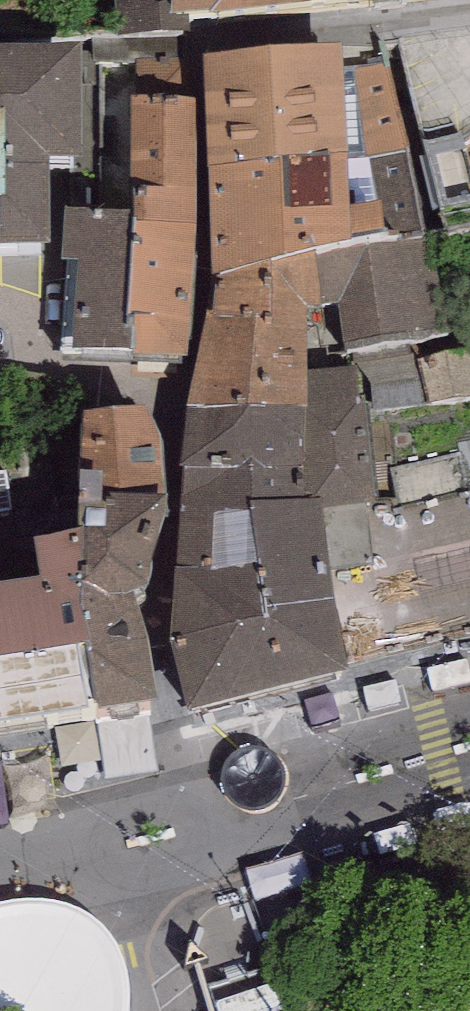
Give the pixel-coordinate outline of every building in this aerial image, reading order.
[(118,66),(129,66),(130,106),(193,103),(189,22),(170,22),(169,4),(154,5),(154,0),(116,0),(118,66)] [(428,0),(154,0),(154,5),(169,4),(171,5),(170,22),(189,22),(428,0)] [(204,63),(208,178),(408,156),(390,67),(344,69),(343,51),(204,63)] [(0,54),(0,259),(49,258),(48,172),(79,171),(78,53),(0,54)] [(193,103),(130,106),(133,219),(133,229),(129,327),(134,327),(132,361),(132,363),(185,364),(196,232),(193,103)] [(408,156),(208,178),(213,284),(423,240),(408,156)] [(133,229),(133,219),(64,216),(62,269),(65,269),(61,358),(132,361),(134,327),(129,327),(133,229)] [(423,240),(213,284),(188,418),(306,418),(305,374),(307,314),(337,308),(347,356),(448,333),(429,239),(423,240)] [(306,418),(188,418),(179,518),(320,505),(323,515),(378,502),(367,415),(361,371),(305,374),(306,418)] [(367,415),(378,502),(323,515),(346,669),(469,637),(469,393),(367,415)] [(145,419),(85,422),(71,545),(80,608),(137,607),(146,602),(167,509),(161,509),(160,452),(145,419)] [(323,515),(320,505),(179,518),(171,647),(190,720),(348,681),(346,669),(323,515)] [(0,555),(0,740),(97,726),(80,608),(71,545),(0,555)] [(147,650),(137,607),(80,608),(97,726),(158,716),(147,650)]
